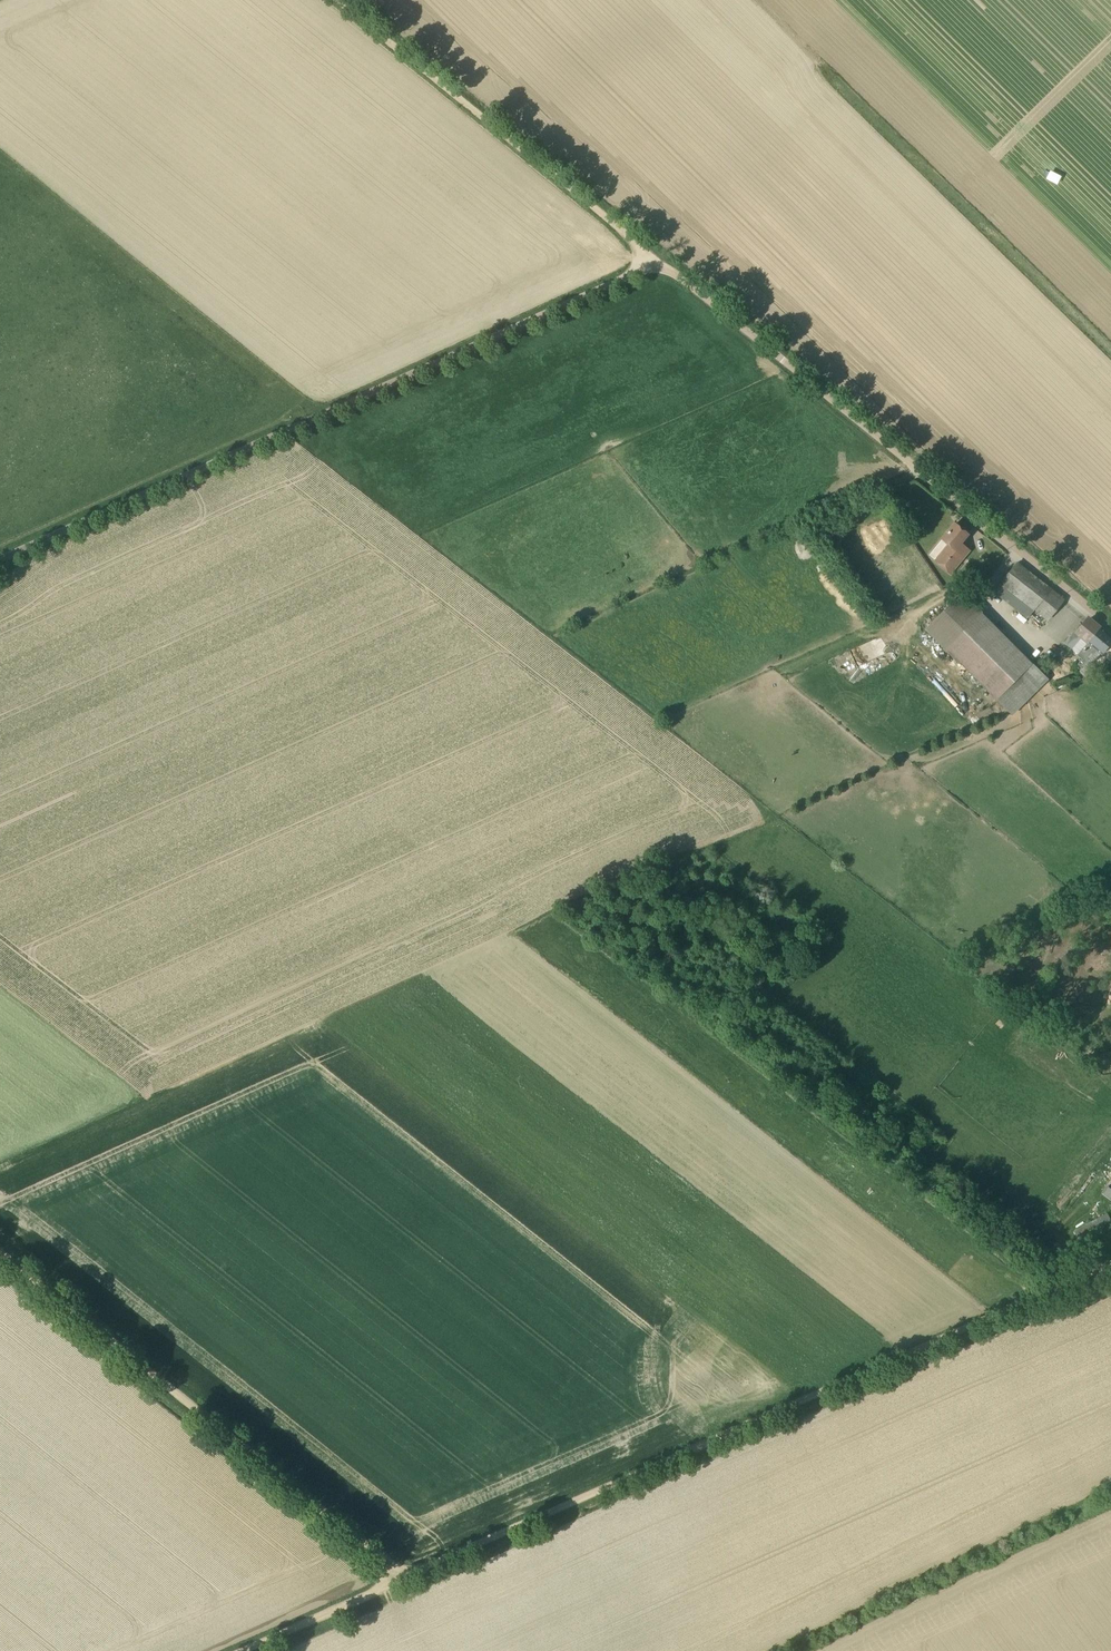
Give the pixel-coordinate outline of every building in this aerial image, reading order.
[(962,545),(960,543),(967,534),(954,524),(941,540),(947,545),(933,560),(946,573),(959,560),(953,554),(962,545)] [(1017,563),(1000,583),(1035,610),(1046,619),(1063,599),(1017,563)] [(967,592),(930,629),(1015,715),(1052,679),(967,592)] [(1093,645),(1103,631),(1088,619),(1082,626),(1080,624),(1063,644),(1078,655),(1089,642),(1093,645)] [(1110,643),(1110,637),(1103,631),(1093,645),(1089,642),(1078,655),(1081,658),(1076,664),(1082,668),(1086,662),(1091,665),(1100,654),(1101,655),(1110,643)] [(1102,1196),(1110,1202),(1110,1184),(1102,1196)] [(1108,1214),(1075,1231),(1080,1239),(1110,1223),(1110,1220),(1108,1214)]
